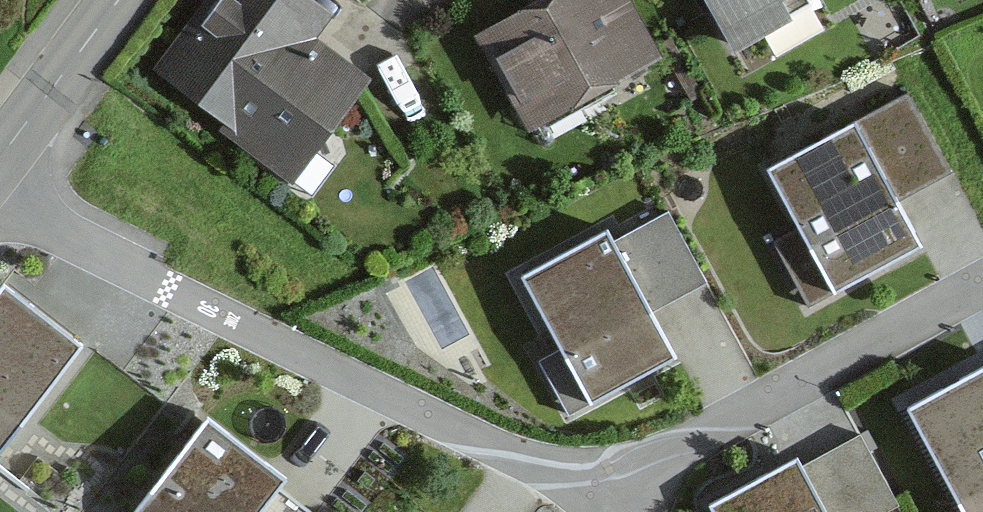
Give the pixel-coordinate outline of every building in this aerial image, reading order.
[(294,0),(200,0),(140,91),(277,181),(342,83),(290,48),(313,13),(294,0)] [(470,35),(519,130),(646,65),(613,0),(539,0),(470,35)] [(708,49),(797,2),(796,0),(682,0),(708,49)] [(905,100),(764,171),(799,240),(779,250),(806,304),(913,251),(887,200),(942,173),(905,100)] [(668,214),(527,285),(562,355),(542,364),(569,419),(676,366),(650,315),(705,287),(668,214)] [(0,295),(0,459),(81,355),(1,294),(0,295)] [(908,414),(961,511),(982,511),(982,373),(908,414)] [(208,427),(138,511),(312,511),(208,427)] [(716,511),(881,511),(894,505),(857,436),(716,511)]
